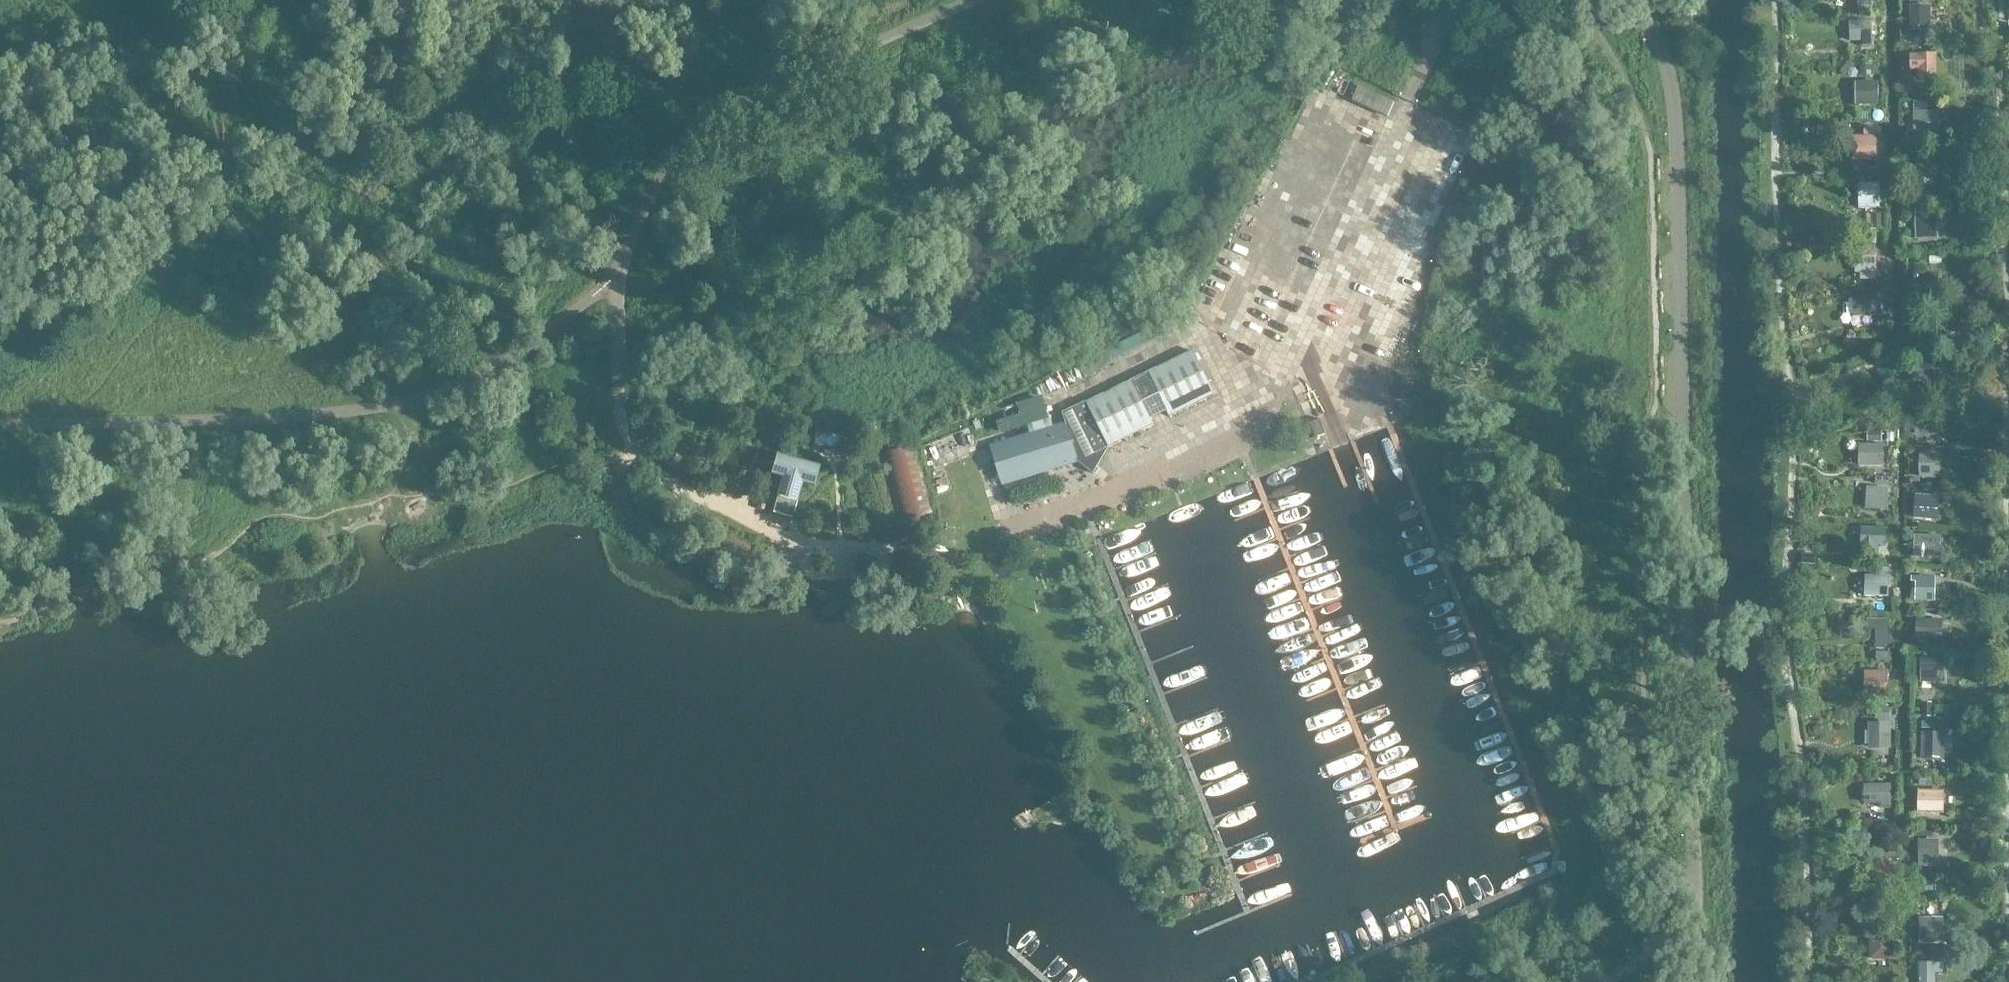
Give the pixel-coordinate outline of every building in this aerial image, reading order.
[(1858,8),(1871,7),(1871,0),(1858,0),(1858,8)] [(1929,4),(1909,3),(1909,29),(1929,29),(1929,4)] [(1849,20),(1849,40),(1862,40),(1862,48),(1872,48),(1872,20),(1849,20)] [(1936,52),(1909,53),(1910,69),(1916,69),(1917,78),(1936,77),(1936,52)] [(1881,64),(1860,64),(1860,75),(1874,75),(1874,74),(1881,74),(1881,64)] [(1878,103),(1878,80),(1855,80),(1855,103),(1878,103)] [(1934,84),(1920,85),(1921,96),(1934,95),(1934,84)] [(1395,102),(1359,86),(1353,100),(1388,116),(1395,102)] [(1914,98),(1914,108),(1927,107),(1927,98),(1914,98)] [(1939,110),(1914,110),(1914,131),(1939,131),(1939,110)] [(1879,123),(1864,123),(1864,133),(1879,133),(1879,123)] [(1876,159),(1877,134),(1850,134),(1850,159),(1876,159)] [(1938,184),(1938,161),(1916,162),(1916,184),(1938,184)] [(1880,207),(1880,182),(1858,182),(1858,207),(1880,207)] [(1939,237),(1938,211),(1915,211),(1916,238),(1939,237)] [(1881,212),(1871,213),(1872,225),(1882,225),(1881,212)] [(1877,242),(1877,227),(1866,227),(1866,242),(1877,242)] [(1941,254),(1930,255),(1930,264),(1942,263),(1941,254)] [(1876,278),(1876,255),(1855,255),(1855,271),(1860,271),(1860,278),(1876,278)] [(1881,292),(1852,294),(1853,315),(1882,313),(1881,292)] [(1883,326),(1882,318),(1873,318),(1873,326),(1883,326)] [(1115,364),(1108,350),(1086,361),(1093,375),(1115,364)] [(1151,419),(1167,411),(1170,417),(1215,394),(1193,351),(1086,402),(1088,405),(1065,417),(1066,424),(991,446),(1003,484),(1078,462),(1090,471),(1094,474),(1109,447),(1154,425),(1151,419)] [(1916,421),(1916,434),(1940,434),(1940,421),(1916,421)] [(1883,430),(1867,429),(1867,440),(1883,440),(1883,430)] [(814,445),(853,450),(854,438),(816,433),(814,445)] [(1884,442),(1859,442),(1859,464),(1884,465),(1884,442)] [(934,513),(916,446),(881,455),(899,523),(934,513)] [(1941,450),(1920,449),(1919,476),(1940,477),(1941,450)] [(813,487),(819,467),(777,455),(771,475),(782,478),(773,512),(792,517),(802,484),(813,487)] [(1890,476),(1876,475),(1875,483),(1889,484),(1890,476)] [(1889,487),(1867,485),(1866,507),(1888,509),(1889,487)] [(1940,495),(1915,493),(1913,518),(1938,519),(1940,495)] [(1887,545),(1888,526),(1859,525),(1858,543),(1887,545)] [(1941,534),(1915,533),(1913,556),(1940,557),(1941,534)] [(1876,562),(1875,572),(1889,572),(1889,563),(1876,562)] [(1889,574),(1865,574),(1864,595),(1889,595),(1889,574)] [(1936,575),(1912,574),(1911,581),(1916,581),(1915,600),(1935,600),(1936,575)] [(1890,617),(1868,617),(1867,628),(1876,628),(1875,647),(1894,648),(1894,638),(1890,637),(1890,617)] [(1916,638),(1943,638),(1943,619),(1916,618),(1916,638)] [(1890,651),(1877,650),(1876,659),(1889,660),(1890,651)] [(1946,669),(1946,657),(1921,657),(1921,680),(1945,680),(1945,669),(1946,669)] [(1888,695),(1888,670),(1864,669),(1863,695),(1888,695)] [(1923,701),(1923,715),(1932,715),(1932,701),(1923,701)] [(1890,707),(1875,707),(1875,718),(1890,718),(1890,707)] [(1922,717),(1922,728),(1937,728),(1937,717),(1922,717)] [(1891,747),(1891,721),(1869,721),(1868,747),(1891,747)] [(1946,731),(1921,731),(1921,756),(1945,757),(1946,731)] [(1892,810),(1891,783),(1864,783),(1864,803),(1880,803),(1880,810),(1892,810)] [(1918,788),(1917,812),(1944,813),(1944,788),(1918,788)] [(1890,819),(1875,819),(1875,829),(1890,829),(1890,819)] [(1919,827),(1919,836),(1933,835),(1933,827),(1919,827)] [(1891,850),(1890,835),(1877,835),(1877,850),(1891,850)] [(1939,865),(1939,838),(1918,838),(1919,866),(1939,865)] [(1891,883),(1892,857),(1868,856),(1868,883),(1891,883)] [(1936,890),(1935,879),(1921,879),(1921,891),(1936,890)] [(1944,916),(1920,916),(1920,943),(1944,943),(1944,916)] [(1893,958),(1893,932),(1869,932),(1870,958),(1893,958)] [(1918,981),(1936,981),(1936,972),(1944,972),(1944,961),(1918,961),(1918,981)]
